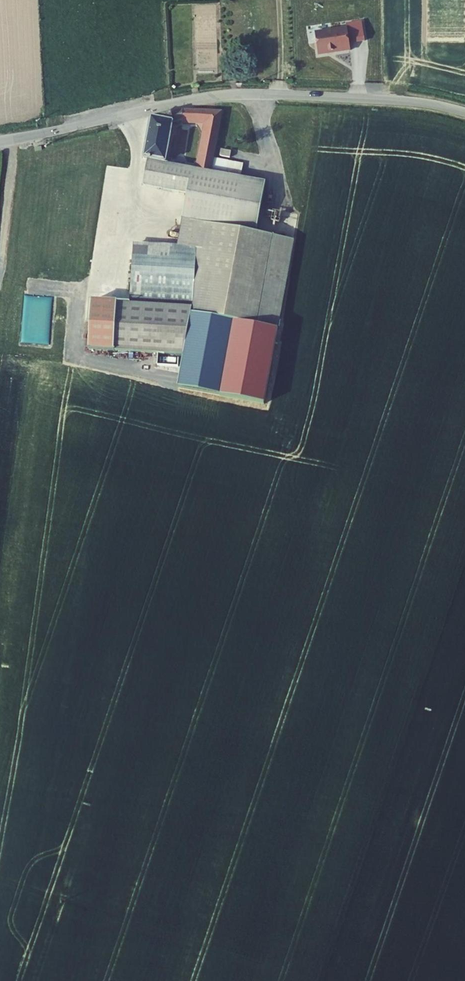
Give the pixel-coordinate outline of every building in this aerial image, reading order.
[(330,55),(331,53),(337,52),(337,54),(353,51),(349,29),(317,34),(321,56),(330,55)] [(152,118),(144,159),(149,160),(168,163),(174,121),(207,123),(199,169),(212,171),(215,158),(224,110),(179,110),(152,118)] [(244,163),(215,158),(212,171),(199,169),(168,163),(149,160),(144,186),(188,194),(178,245),(198,249),(195,308),(194,313),(280,328),(296,239),(258,232),(267,181),(242,176),(244,163)] [(178,245),(134,243),(130,304),(116,303),(113,350),(184,355),(194,313),(195,308),(198,249),(178,245)]
